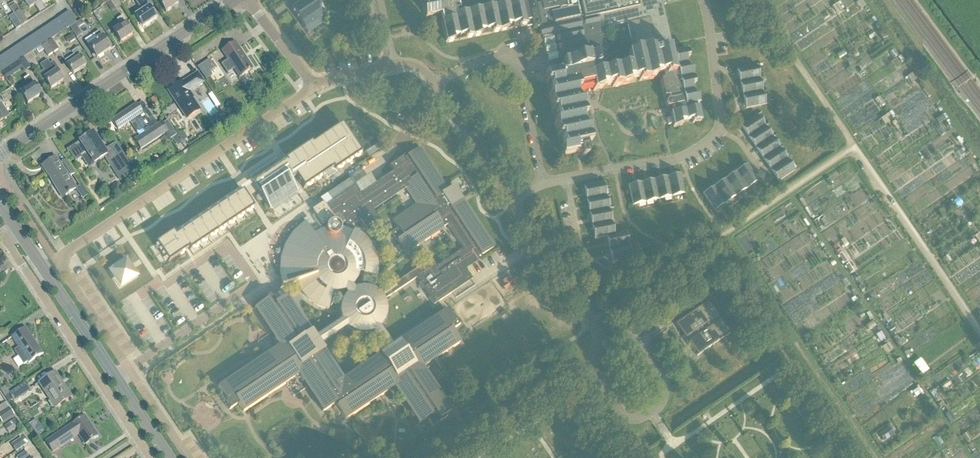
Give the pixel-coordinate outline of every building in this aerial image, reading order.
[(31,0),(23,0),(28,9),(30,8),(32,12),(37,9),(34,5),(31,0)] [(34,5),(37,9),(39,13),(44,10),(39,1),(40,1),(39,0),(31,0),(34,5)] [(121,7),(116,0),(113,0),(110,2),(116,10),(121,7)] [(178,5),(175,0),(162,0),(158,3),(165,13),(178,5)] [(304,0),(292,8),(308,33),(321,25),(319,1),(318,0),(304,0)] [(425,15),(426,15),(426,16),(441,13),(443,21),(441,21),(446,42),(447,41),(447,42),(500,30),(501,30),(526,24),(527,24),(527,22),(531,21),(532,26),(534,28),(536,29),(537,28),(537,29),(538,27),(539,26),(539,24),(542,37),(558,34),(561,51),(546,55),(548,62),(563,59),(562,62),(564,72),(559,73),(559,71),(545,74),(547,82),(550,81),(552,94),(550,95),(552,109),(556,108),(558,121),(555,121),(558,135),(561,134),(564,148),(561,149),(562,156),(576,153),(576,151),(579,150),(580,155),(581,156),(583,157),(584,158),(586,157),(587,156),(587,154),(585,145),(590,144),(587,129),(584,130),(581,116),(584,115),(582,102),(578,103),(575,89),(578,86),(592,83),(593,91),(601,89),(600,86),(613,83),(614,87),(628,84),(627,80),(640,77),(641,81),(654,78),(653,74),(662,72),(664,79),(661,80),(664,97),(668,96),(669,100),(667,101),(666,101),(666,102),(665,104),(666,105),(666,106),(669,107),(672,107),(673,113),(670,113),(673,127),(681,125),(680,123),(694,119),(694,122),(701,121),(698,107),(696,108),(695,105),(699,104),(697,97),(694,98),(691,85),(694,84),(691,70),(688,71),(685,57),(689,57),(687,49),(673,52),(674,53),(671,54),(670,48),(667,48),(666,44),(671,43),(663,5),(666,4),(665,0),(541,0),(541,3),(530,5),(529,0),(521,0),(456,14),(456,10),(460,9),(458,0),(422,0),(425,15)] [(142,29),(156,19),(148,8),(144,1),(139,4),(144,11),(135,17),(142,29)] [(838,3),(833,7),(837,14),(843,10),(838,3)] [(28,23),(21,13),(15,4),(10,8),(14,14),(22,27),(28,23)] [(73,11),(78,19),(84,15),(79,7),(73,11)] [(69,12),(64,16),(71,27),(76,23),(69,12)] [(22,27),(14,14),(8,18),(16,30),(22,27)] [(64,16),(59,19),(66,30),(71,27),(64,16)] [(120,43),(132,35),(125,24),(126,23),(122,17),(117,21),(121,27),(112,32),(120,43)] [(59,19),(54,22),(61,33),(66,30),(59,19)] [(77,29),(84,25),(81,21),(70,28),(77,39),(82,35),(77,29)] [(54,22),(49,26),(56,36),(61,33),(54,22)] [(49,26),(44,29),(51,40),(56,36),(49,26)] [(44,29),(39,32),(46,43),(51,40),(44,29)] [(39,32),(34,35),(41,46),(46,43),(39,32)] [(96,59),(110,50),(102,37),(98,32),(94,35),(97,40),(88,47),(96,59)] [(65,39),(68,44),(75,40),(72,34),(65,39)] [(34,35),(29,39),(36,50),(41,46),(34,35)] [(29,39),(24,42),(31,53),(36,50),(29,39)] [(53,53),(58,50),(51,40),(46,43),(53,53)] [(24,42),(19,45),(26,56),(31,53),(24,42)] [(228,61),(221,66),(227,74),(233,69),(239,78),(252,69),(235,43),(222,52),(228,61)] [(46,44),(41,47),(36,50),(38,54),(43,51),(48,57),(53,54),(46,44)] [(19,45),(14,49),(21,59),(26,56),(19,45)] [(14,49),(9,52),(16,63),(21,59),(14,49)] [(71,53),(73,56),(64,62),(73,75),(85,66),(80,58),(82,56),(77,49),(71,53)] [(910,59),(905,50),(896,55),(900,63),(910,59)] [(9,52),(4,55),(11,66),(16,63),(9,52)] [(0,58),(0,60),(6,69),(7,68),(11,66),(4,55),(0,58)] [(25,72),(30,68),(23,58),(18,62),(25,72)] [(56,71),(58,70),(53,63),(49,65),(47,61),(40,66),(44,71),(38,75),(42,81),(44,80),(50,90),(63,81),(56,71)] [(740,83),(759,78),(757,65),(737,69),(740,83)] [(6,69),(1,73),(5,80),(12,76),(7,68),(6,69)] [(918,69),(889,85),(912,124),(937,110),(933,103),(939,99),(935,92),(926,97),(922,90),(917,92),(914,87),(919,84),(915,78),(922,74),(918,69)] [(189,92),(203,83),(197,73),(183,83),(182,82),(168,92),(186,119),(200,111),(192,99),(193,98),(189,92)] [(27,105),(41,96),(33,85),(28,77),(23,81),(28,88),(20,94),(27,105)] [(762,91),(759,78),(740,83),(743,96),(762,91)] [(16,98),(10,89),(0,96),(0,97),(3,102),(10,97),(12,101),(16,98)] [(884,100),(889,97),(885,90),(880,93),(884,100)] [(762,91),(743,96),(746,109),(765,105),(762,91)] [(0,103),(0,122),(9,116),(0,103)] [(140,150),(165,133),(170,140),(176,136),(167,122),(163,124),(162,123),(157,126),(145,107),(140,110),(136,105),(111,121),(117,130),(135,119),(145,134),(134,141),(140,150)] [(868,135),(872,142),(904,125),(898,114),(887,120),(889,124),(868,135)] [(748,137),(765,126),(757,115),(741,126),(748,137)] [(276,159),(249,177),(251,180),(253,183),(269,208),(296,190),(290,180),(296,176),(304,188),(322,175),(333,168),(335,171),(335,170),(353,159),(361,153),(356,145),(350,136),(342,124),(312,143),(311,142),(285,159),(285,160),(287,163),(281,167),(279,164),(276,159)] [(772,137),(765,126),(748,137),(756,148),(772,137)] [(92,134),(67,150),(68,152),(69,151),(76,162),(78,161),(81,159),(81,158),(88,154),(91,157),(90,158),(94,164),(106,156),(112,165),(118,161),(110,148),(104,152),(103,150),(102,151),(99,147),(100,146),(92,134)] [(184,134),(178,137),(182,143),(188,140),(184,134)] [(772,137),(756,148),(763,159),(780,148),(784,145),(777,134),(772,137)] [(272,350),(273,351),(219,387),(219,386),(218,387),(232,407),(229,409),(230,409),(238,404),(243,411),(244,411),(243,410),(291,379),(295,377),(296,369),(302,370),(300,378),(303,381),(323,411),(323,412),(334,404),(345,420),(345,419),(345,418),(387,391),(391,389),(392,382),(397,383),(396,390),(398,394),(399,393),(419,423),(418,423),(419,424),(427,419),(432,427),(433,427),(431,424),(452,410),(451,410),(450,410),(426,375),(427,374),(425,371),(417,369),(418,364),(426,365),(429,363),(429,362),(458,343),(459,343),(460,343),(452,331),(460,325),(459,324),(457,326),(446,310),(446,311),(399,343),(399,342),(391,347),(378,327),(380,325),(382,323),(383,321),(385,317),(386,311),(386,307),(385,302),(383,300),(418,277),(421,282),(420,283),(420,282),(419,283),(434,305),(453,292),(452,290),(470,277),(471,280),(472,279),(462,265),(467,261),(469,264),(494,247),(494,246),(493,247),(462,199),(454,186),(447,190),(420,149),(420,148),(420,147),(404,158),(403,156),(402,156),(403,157),(391,165),(390,164),(390,165),(394,172),(361,194),(356,187),(357,187),(356,186),(326,206),(323,202),(313,209),(323,224),(328,221),(329,223),(327,224),(326,226),(325,228),(325,229),(322,230),(319,231),(316,233),(313,234),(307,225),(306,225),(307,226),(302,230),(297,235),(293,240),(290,246),(285,258),(284,272),(285,276),(284,276),(284,277),(293,275),(295,282),(280,287),(281,288),(297,282),(299,285),(300,288),(302,291),(305,295),(308,298),(311,301),(315,303),(318,305),(323,307),(327,308),(327,309),(328,309),(332,291),(333,291),(335,291),(337,291),(339,291),(341,290),(343,290),(343,291),(346,289),(349,293),(346,295),(347,296),(345,297),(344,299),(342,303),(341,307),(341,313),(342,317),(343,320),(316,339),(311,332),(310,332),(287,297),(287,296),(275,304),(269,295),(269,296),(270,298),(254,309),(255,309),(275,339),(274,339),(277,343),(284,344),(283,349),(276,348),(272,350)] [(787,160),(780,148),(763,159),(771,171),(787,160)] [(66,161),(60,165),(55,158),(41,167),(62,198),(76,189),(68,178),(74,174),(66,161)] [(787,160),(771,171),(778,182),(795,171),(787,160)] [(359,161),(353,165),(358,171),(363,166),(359,161)] [(736,172),(747,188),(758,181),(747,164),(736,172)] [(931,164),(926,169),(931,176),(937,171),(931,164)] [(747,188),(736,172),(725,179),(736,196),(747,188)] [(680,174),(667,177),(672,196),(685,194),(680,174)] [(672,196),(667,177),(654,180),(659,199),(672,196)] [(736,196),(725,179),(714,187),(725,203),(736,196)] [(654,180),(641,183),(645,202),(659,199),(654,180)] [(587,200),(606,196),(603,182),(584,186),(587,200)] [(645,202),(641,183),(628,186),(632,205),(645,202)] [(725,203),(714,187),(703,194),(714,211),(725,203)] [(173,231),(155,243),(168,262),(188,248),(190,250),(221,229),(253,207),(242,190),(175,235),(173,232),(173,231)] [(961,202),(967,200),(965,193),(959,195),(961,202)] [(609,209),(606,196),(587,200),(589,213),(609,209)] [(962,215),(968,212),(963,204),(958,207),(962,215)] [(609,209),(589,213),(592,226),(611,222),(609,209)] [(614,235),(614,234),(611,222),(592,226),(595,239),(606,237),(614,235)] [(614,235),(606,237),(609,250),(629,246),(626,232),(614,234),(614,235)] [(844,235),(848,243),(853,240),(849,233),(844,235)] [(629,246),(609,250),(612,263),(631,259),(629,246)] [(128,281),(136,276),(125,260),(117,266),(128,281)] [(513,270),(508,274),(513,281),(518,277),(513,270)] [(676,324),(697,355),(729,333),(708,302),(676,324)] [(852,344),(866,334),(862,327),(848,338),(852,344)] [(25,329),(11,338),(18,348),(14,351),(17,357),(13,360),(18,369),(23,365),(27,363),(28,363),(42,354),(25,329)] [(830,358),(847,348),(843,342),(826,351),(830,358)] [(926,365),(919,370),(922,374),(929,369),(926,365)] [(54,409),(71,398),(54,373),(38,384),(54,409)] [(872,379),(878,388),(883,384),(877,375),(872,379)] [(951,388),(959,381),(955,375),(946,382),(951,388)] [(25,383),(11,392),(8,394),(13,401),(30,390),(25,383)] [(11,392),(9,389),(6,391),(3,388),(0,390),(5,397),(8,394),(11,392)] [(2,424),(14,416),(9,407),(0,413),(0,421),(2,424)] [(52,453),(78,435),(84,445),(97,437),(83,417),(71,425),(45,443),(52,453)] [(4,427),(9,434),(19,427),(14,420),(4,427)] [(427,422),(422,426),(426,431),(431,428),(427,422)] [(879,434),(883,440),(894,433),(890,427),(879,434)] [(21,439),(11,445),(15,452),(25,446),(21,439)]
